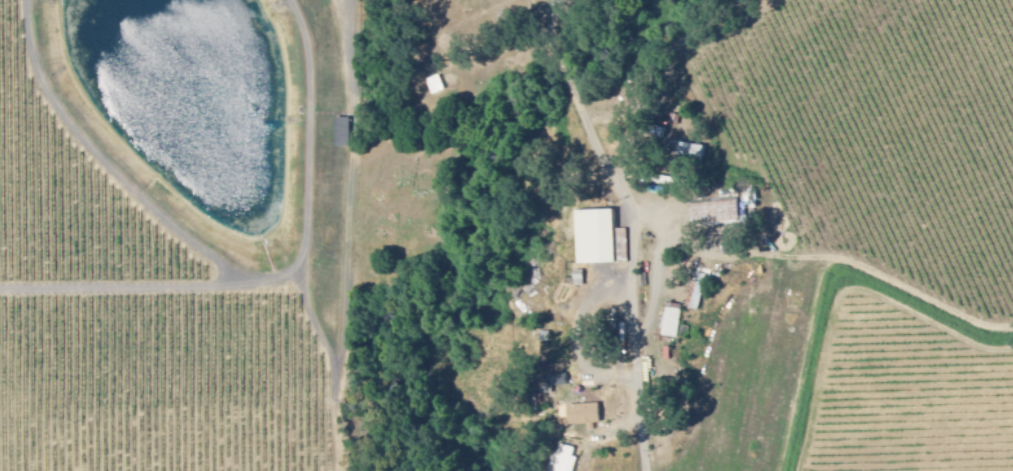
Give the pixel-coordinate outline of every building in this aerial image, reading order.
[(444,93),(441,78),(429,80),(432,96),(444,93)] [(350,119),(335,120),(336,148),(351,148),(350,119)] [(705,148),(676,144),(674,160),(704,163),(705,148)] [(740,225),(739,202),(692,204),(693,227),(740,225)] [(576,213),(577,266),(615,265),(613,212),(576,213)] [(690,310),(699,313),(709,279),(700,276),(690,310)] [(679,340),(682,307),(666,305),(663,338),(679,340)] [(587,426),(587,432),(598,432),(598,406),(568,407),(569,427),(587,426)] [(577,459),(573,459),(575,450),(559,446),(553,470),(574,470),(577,459)]
